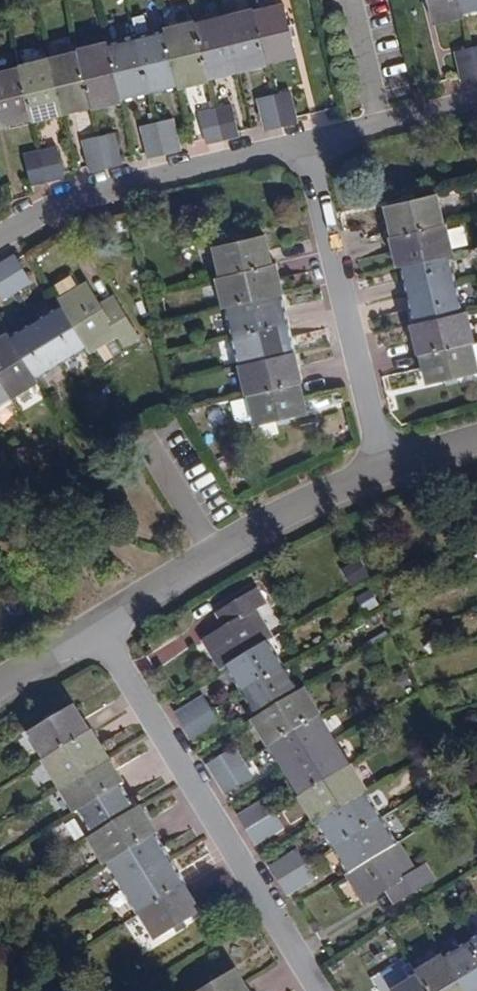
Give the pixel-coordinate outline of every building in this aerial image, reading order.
[(466,10),(464,0),(431,0),(435,19),(467,12),(466,10)] [(466,10),(476,7),(476,0),(464,0),(466,10)] [(287,3),(255,10),(267,60),(299,52),(295,34),(292,21),(287,3)] [(255,9),(225,16),(238,68),(268,62),(267,60),(255,10),(255,9)] [(209,74),(238,68),(225,16),(197,21),(209,74)] [(168,29),(180,81),(181,83),(210,77),(209,74),(197,21),(196,20),(168,28),(168,29)] [(297,20),(292,21),(295,34),(301,33),(297,20)] [(139,36),(151,87),(180,81),(168,29),(139,36)] [(109,42),(121,94),(151,87),(139,36),(109,42)] [(81,49),(93,100),(94,102),(122,97),(121,94),(109,42),(109,41),(81,47),(81,49)] [(475,45),(461,48),(468,78),(476,76),(476,53),(475,45)] [(51,57),(63,107),(93,100),(81,49),(51,57)] [(21,64),(22,65),(33,112),(34,114),(63,107),(51,57),(21,64)] [(22,65),(0,70),(0,99),(0,101),(4,118),(33,112),(22,65)] [(275,92),(281,120),(297,117),(291,89),(275,92)] [(266,123),(281,120),(275,92),(260,96),(266,123)] [(233,102),(216,106),(223,133),(239,130),(233,102)] [(223,133),(216,106),(203,109),(209,137),(223,133)] [(174,116),(158,119),(164,147),(179,143),(174,116)] [(164,147),(158,119),(145,122),(151,149),(164,147)] [(101,132),(107,160),(124,156),(117,128),(101,132)] [(94,163),(107,160),(101,132),(88,135),(94,163)] [(57,142),(42,146),(48,172),(64,169),(57,142)] [(48,172),(42,146),(29,149),(34,175),(48,172)] [(410,194),(411,200),(422,197),(421,192),(410,194)] [(397,235),(448,222),(441,193),(411,200),(390,205),(397,235)] [(448,222),(397,235),(395,235),(402,264),(405,263),(453,251),(457,250),(451,221),(448,222)] [(236,234),(237,240),(250,237),(248,232),(236,234)] [(219,245),(226,275),(274,264),(266,234),(250,237),(237,240),(219,245)] [(412,291),(460,280),(453,251),(405,263),(412,291)] [(3,260),(20,288),(34,280),(16,252),(3,260)] [(20,288),(3,260),(0,261),(0,284),(7,295),(20,288)] [(274,264),(226,275),(222,276),(229,304),(231,304),(283,292),(286,291),(279,263),(274,264)] [(61,296),(64,301),(90,345),(94,350),(122,334),(128,344),(142,335),(122,299),(106,308),(102,301),(89,280),(61,296)] [(467,310),(460,280),(412,291),(420,321),(467,310)] [(122,299),(118,292),(102,301),(106,308),(122,299)] [(283,292),(231,304),(237,332),(289,320),(283,292)] [(38,316),(64,360),(90,345),(64,301),(38,316)] [(467,310),(420,321),(415,322),(422,351),(424,350),(475,338),(476,338),(476,334),(471,309),(467,310)] [(38,316),(11,332),(38,376),(64,360),(38,316)] [(289,320),(237,332),(244,361),(296,349),(289,320)] [(14,395),(40,381),(38,376),(11,332),(11,331),(0,338),(0,371),(14,395)] [(424,350),(431,379),(451,374),(463,371),(476,368),(476,346),(475,338),(424,350)] [(296,349),(244,361),(243,362),(250,390),(253,390),(302,379),(302,378),(296,349)] [(14,395),(0,371),(0,404),(14,395)] [(302,379),(253,390),(260,420),(278,415),(291,413),(309,408),(302,379)] [(278,415),(280,423),(292,419),(291,413),(278,415)] [(363,565),(345,572),(351,586),(369,578),(363,565)] [(356,596),(363,613),(379,606),(371,589),(356,596)] [(224,667),(230,663),(268,639),(274,636),(260,613),(271,606),(261,590),(227,612),(234,623),(228,627),(208,639),(224,667)] [(228,627),(234,623),(227,612),(221,614),(228,627)] [(246,689),(284,666),(268,639),(230,663),(246,689)] [(284,666),(246,689),(261,715),(299,691),(284,666)] [(271,743),(273,742),(318,715),(320,713),(305,688),(299,691),(261,715),(256,718),(271,743)] [(187,725),(214,708),(207,696),(180,712),(187,725)] [(48,757),(91,731),(76,706),(61,716),(50,722),(33,733),(48,757)] [(223,722),(214,708),(187,725),(195,739),(223,722)] [(61,716),(57,710),(47,717),(50,722),(61,716)] [(289,768),(334,740),(318,715),(273,742),(289,768)] [(62,783),(109,754),(94,729),(91,731),(48,757),(47,758),(62,783)] [(289,768),(304,793),(350,766),(334,740),(289,768)] [(219,776),(246,759),(239,749),(212,764),(219,776)] [(109,754),(62,783),(78,809),(81,808),(123,782),(125,780),(109,754)] [(246,759),(219,776),(227,790),(254,773),(246,759)] [(350,766),(304,793),(302,795),(318,821),(321,819),(366,791),(368,790),(353,764),(350,766)] [(123,782),(81,808),(96,833),(138,808),(123,782)] [(382,817),(366,791),(321,819),(336,845),(382,817)] [(250,826),(277,810),(269,797),(242,814),(250,826)] [(109,859),(155,831),(158,829),(143,805),(138,808),(96,833),(91,837),(106,861),(109,859)] [(286,823),(277,810),(250,826),(259,840),(286,823)] [(398,842),(382,817),(336,845),(351,871),(398,842)] [(155,831),(109,859),(125,886),(171,857),(155,831)] [(398,842),(351,871),(350,872),(367,899),(389,886),(395,883),(403,896),(404,897),(437,876),(427,861),(417,866),(401,841),(398,842)] [(282,878),(309,861),(302,848),(274,865),(282,878)] [(143,911),(185,885),(187,884),(171,857),(125,886),(141,912),(143,911)] [(318,875),(309,861),(282,878),(290,891),(318,875)] [(395,883),(389,886),(396,900),(403,896),(395,883)] [(185,885),(143,911),(159,938),(174,928),(185,922),(202,912),(185,885)] [(174,928),(178,935),(189,929),(185,922),(174,928)] [(447,956),(467,990),(476,990),(476,949),(472,941),(447,956)] [(422,975),(432,990),(467,990),(447,956),(446,955),(420,972),(422,975)] [(238,969),(221,980),(209,987),(202,990),(251,990),(238,969)] [(221,980),(217,973),(207,981),(209,987),(221,980)] [(422,975),(398,989),(399,990),(432,990),(422,975)]
